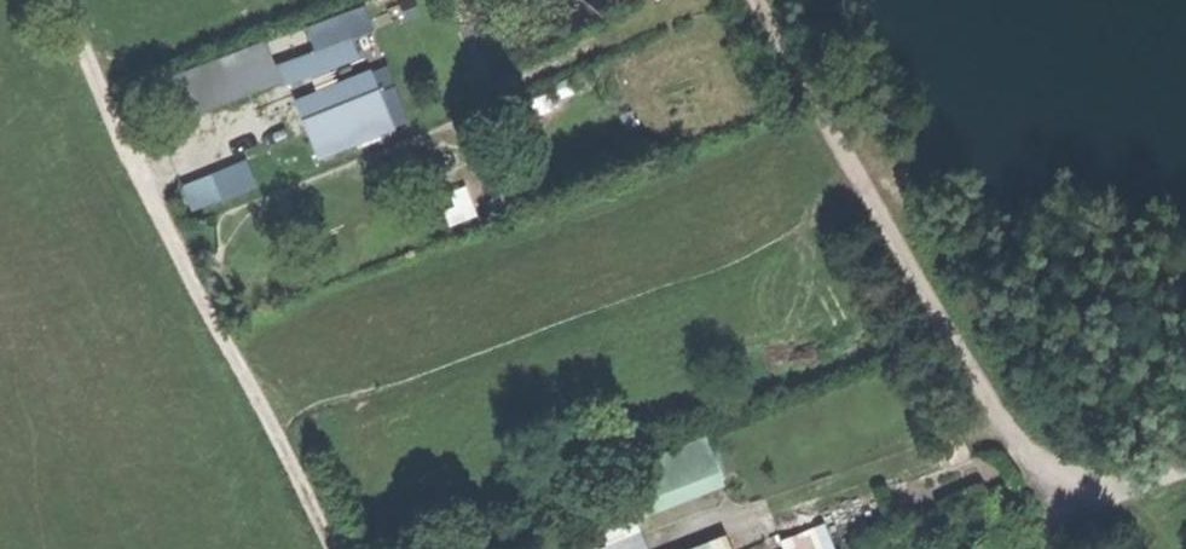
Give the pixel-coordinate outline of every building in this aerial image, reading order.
[(314,75),(334,68),(362,57),(353,36),(279,63),(286,80),(287,84),(314,75)] [(286,80),(279,63),(271,43),(168,80),(183,120),(286,80)] [(306,119),(382,88),(373,68),(339,82),(320,89),(297,98),(306,119)] [(320,89),(339,82),(334,68),(314,75),(320,89)] [(322,158),(398,127),(382,88),(306,119),(322,158)] [(186,183),(197,211),(263,185),(252,158),(186,183)] [(670,502),(733,486),(720,438),(658,454),(670,502)] [(833,526),(786,536),(789,548),(838,548),(833,526)] [(646,529),(626,536),(631,548),(654,548),(646,529)] [(734,531),(690,548),(741,548),(734,531)]
